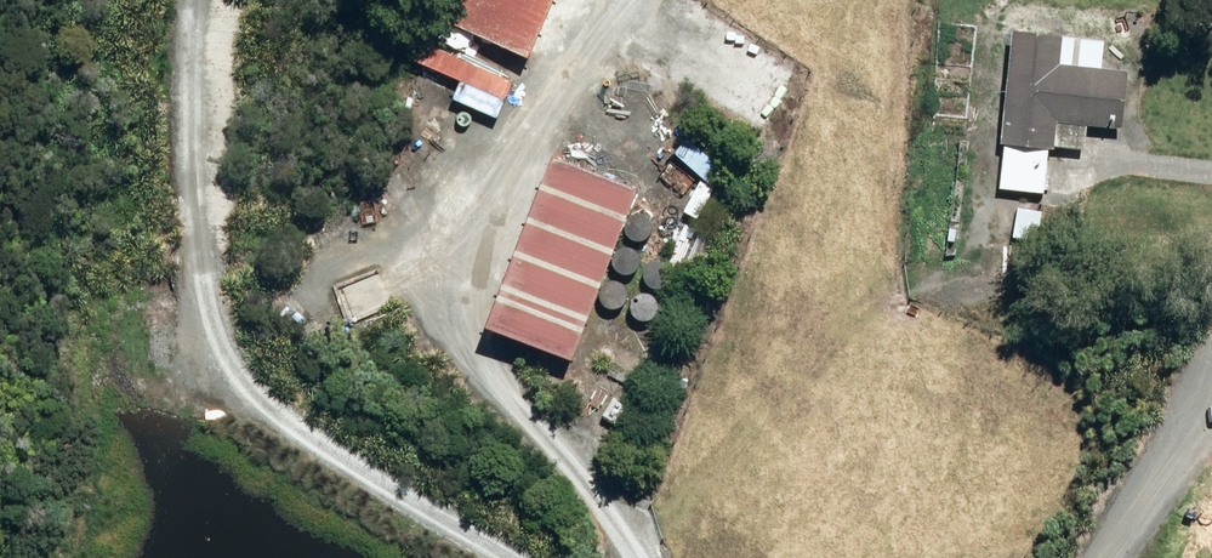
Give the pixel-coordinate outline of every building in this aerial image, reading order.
[(1071,22),(1009,17),(996,188),(1049,192),(1052,146),(1081,148),(1082,128),(1134,131),(1139,65),(1069,60),(1071,22)] [(653,193),(561,157),(491,333),(583,369),(653,193)]
